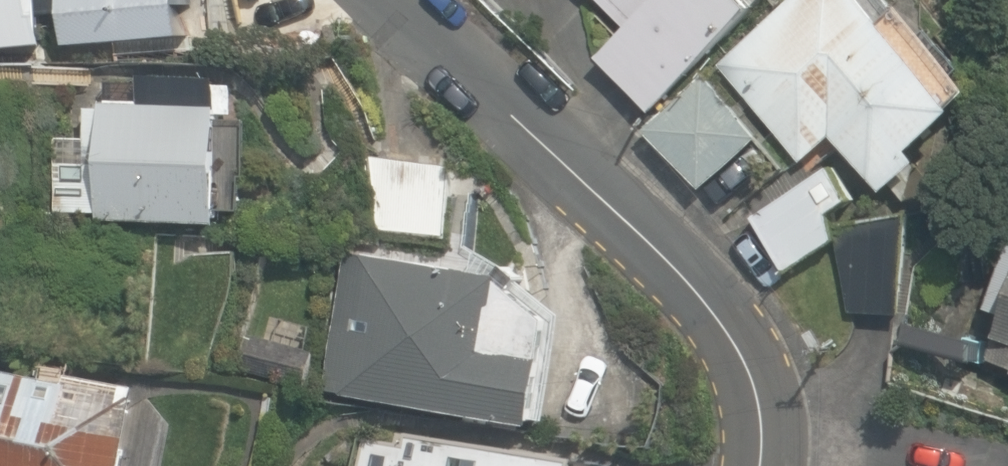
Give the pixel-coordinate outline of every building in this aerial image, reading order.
[(98,57),(94,0),(0,0),(0,63),(98,57)] [(649,45),(630,58),(673,123),(809,32),(788,0),(619,0),(649,45)] [(816,150),(832,174),(880,143),(930,219),(1007,168),(1007,136),(918,0),(858,0),(809,32),(673,123),(661,131),(717,215),(816,150)] [(265,241),(277,125),(115,109),(111,148),(88,146),(84,184),(70,183),(67,215),(128,221),(128,228),(265,241)] [(776,224),(818,287),(882,244),(880,240),(908,220),(868,161),(776,224)] [(364,245),(335,391),(581,439),(605,315),(430,281),(435,259),(364,245)] [(163,388),(87,377),(86,383),(0,371),(0,465),(153,465),(163,388)] [(371,435),(367,465),(606,465),(371,435)]
